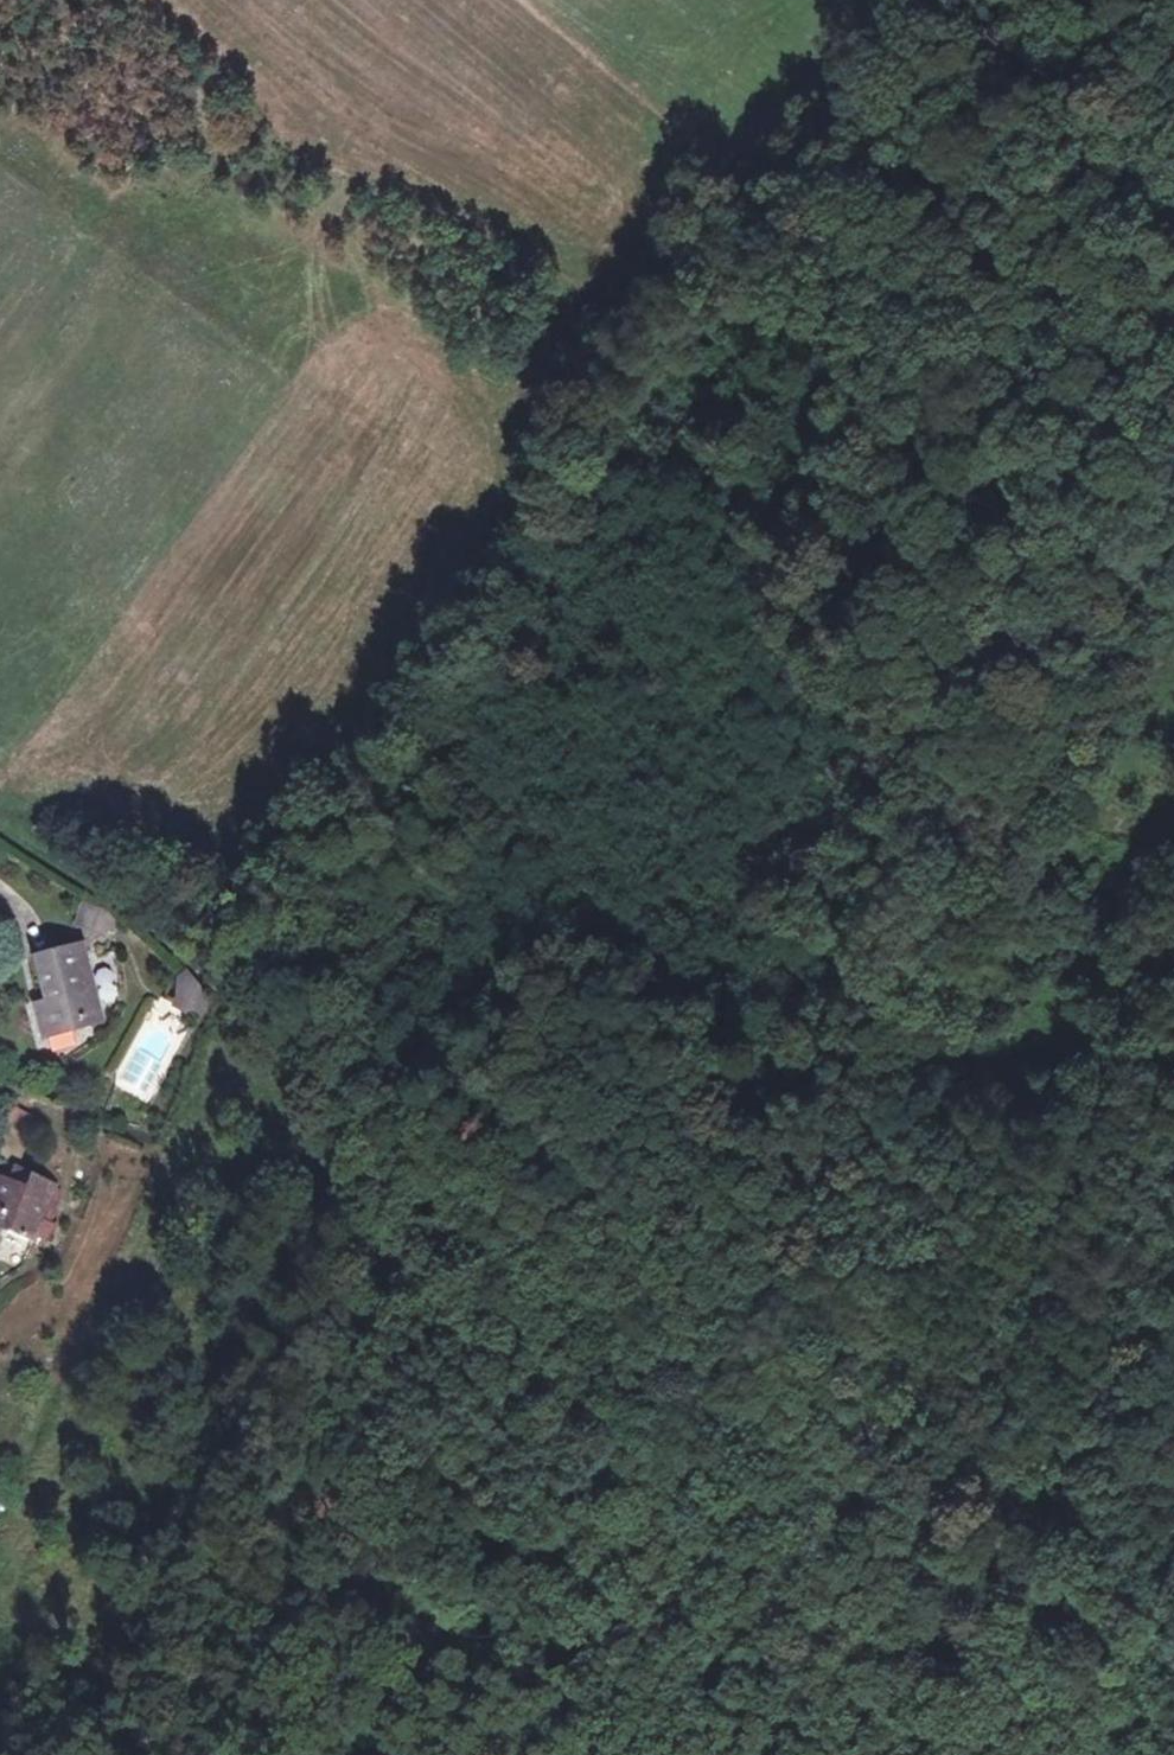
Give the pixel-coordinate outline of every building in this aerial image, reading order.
[(100,1025),(76,948),(39,958),(53,1002),(28,1010),(35,1042),(100,1025)] [(182,983),(184,993),(201,1005),(211,992),(188,975),(182,983)] [(16,1168),(9,1185),(0,1180),(0,1219),(9,1223),(5,1233),(30,1244),(55,1186),(16,1168)] [(0,1219),(0,1232),(5,1233),(9,1223),(0,1219)]
